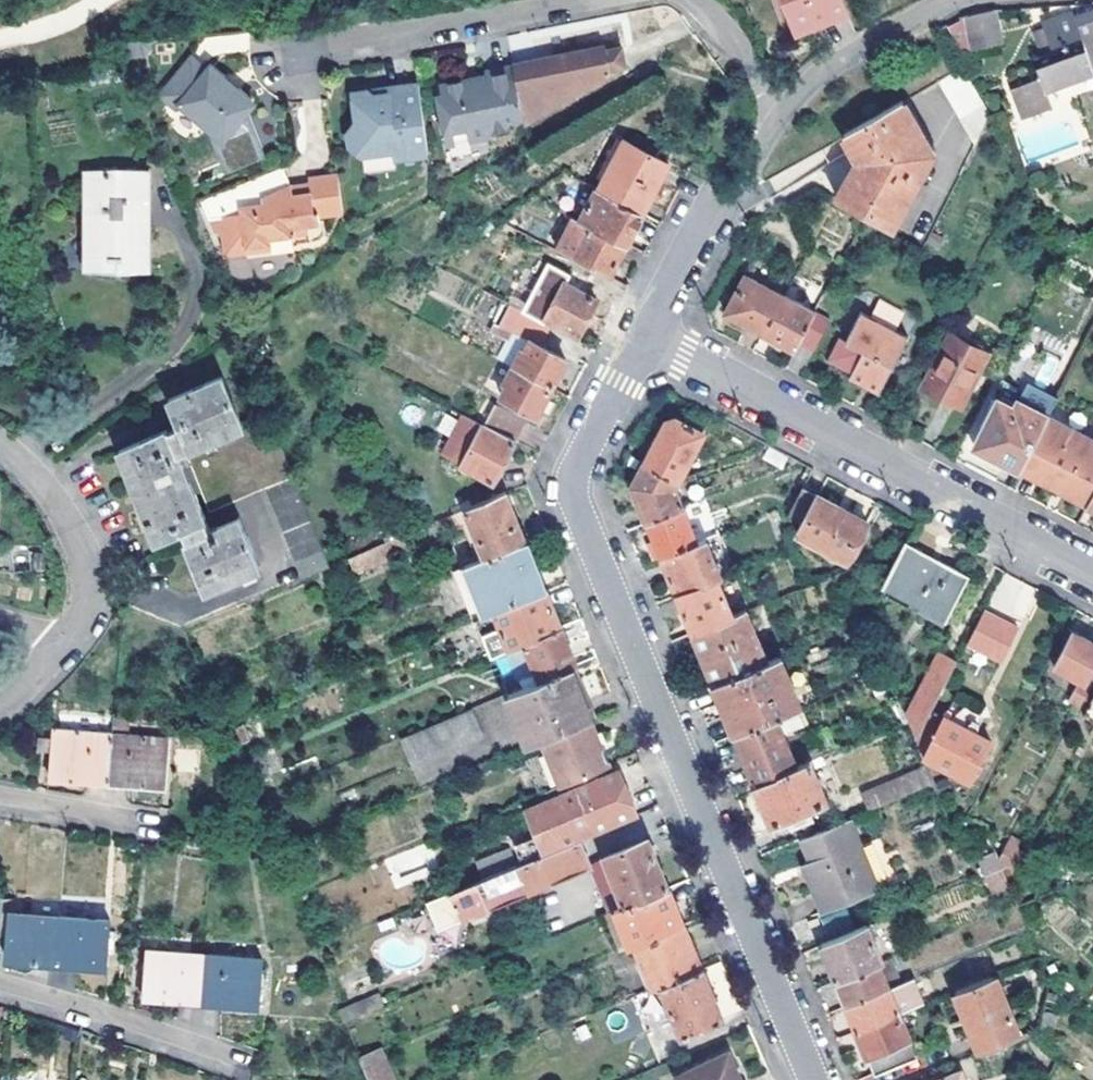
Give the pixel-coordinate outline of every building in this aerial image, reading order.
[(827,25),(855,13),(850,0),(789,0),(800,24),(823,14),(827,25)] [(992,8),(964,16),(973,49),(1001,41),(992,8)] [(804,34),(827,25),(823,14),(800,24),(804,34)] [(964,16),(948,25),(963,51),(973,49),(964,16)] [(1020,121),(1046,110),(1041,94),(1092,75),(1092,21),(1092,17),(1072,23),(1070,17),(1038,28),(1041,34),(1030,38),(1039,62),(1030,66),(1034,79),(1008,88),(1020,121)] [(148,35),(116,38),(121,50),(143,50),(148,44),(148,35)] [(540,94),(543,102),(604,65),(604,59),(618,56),(615,38),(601,41),(600,38),(509,55),(510,58),(519,100),(540,94)] [(217,73),(220,69),(206,58),(203,62),(189,50),(157,90),(173,102),(177,98),(218,132),(213,139),(225,168),(259,154),(247,124),(237,116),(249,102),(248,93),(237,84),(230,83),(217,73)] [(467,77),(466,72),(439,78),(444,99),(439,100),(444,125),(465,121),(467,133),(489,129),(488,122),(505,118),(504,111),(520,108),(519,100),(510,58),(481,64),(482,69),(482,73),(467,77)] [(237,84),(220,69),(217,73),(230,83),(237,84)] [(973,146),(990,117),(963,69),(937,83),(973,146)] [(371,92),(365,87),(353,88),(356,117),(348,127),(350,142),(361,150),(393,146),(394,154),(429,150),(419,79),(384,84),(385,90),(371,92)] [(1014,123),(1020,121),(1008,88),(1002,90),(1014,123)] [(522,115),(543,102),(540,94),(519,100),(520,108),(522,115)] [(886,225),(924,153),(898,104),(838,135),(853,161),(834,197),(864,214),(886,225)] [(447,138),(467,133),(465,121),(444,125),(447,138)] [(597,190),(641,213),(668,163),(624,140),(597,190)] [(243,245),(267,241),(267,237),(290,233),(289,226),(303,223),(317,220),(316,216),(342,211),(336,170),(306,175),(307,180),(308,189),(288,193),(286,184),(281,165),(198,199),(211,233),(217,233),(221,255),(245,251),(243,245)] [(136,227),(146,228),(143,170),(82,171),(85,258),(137,256),(136,227)] [(307,180),(286,184),(288,193),(308,189),(307,180)] [(641,213),(597,190),(595,189),(579,216),(625,242),(641,213)] [(625,242),(579,216),(577,215),(558,251),(609,278),(628,243),(625,242)] [(304,230),(303,223),(289,226),(290,233),(304,230)] [(268,247),(267,241),(243,245),(245,251),(268,247)] [(762,333),(783,294),(745,273),(724,312),(762,333)] [(525,312),(543,321),(546,316),(578,333),(596,300),(563,282),(554,299),(537,290),(525,312)] [(795,341),(812,310),(783,294),(762,333),(791,349),(795,341)] [(543,321),(525,312),(510,303),(498,324),(528,340),(531,342),(543,321)] [(812,310),(795,341),(811,349),(828,317),(812,310)] [(905,335),(859,310),(843,340),(836,336),(824,359),(852,375),(851,377),(876,391),(905,335)] [(919,385),(959,405),(987,351),(948,330),(919,385)] [(514,366),(549,385),(564,359),(531,342),(528,340),(524,347),(520,346),(510,365),(514,366)] [(549,385),(514,366),(498,397),(533,415),(549,385)] [(190,447),(216,436),(240,425),(242,424),(220,374),(165,397),(175,423),(115,448),(156,540),(183,528),(208,585),(259,564),(236,516),(208,528),(175,453),(190,447)] [(1021,469),(1050,414),(1018,398),(1015,404),(1000,396),(975,445),(1021,469)] [(480,424),(512,441),(524,420),(491,403),(480,424)] [(1092,495),(1092,458),(1086,455),(1092,442),(1092,437),(1050,414),(1021,469),(1088,504),(1092,495)] [(240,425),(267,486),(306,572),(332,562),(265,415),(242,424),(240,425)] [(512,441),(480,424),(461,415),(440,452),(459,462),(459,463),(492,480),(512,441)] [(679,480),(680,479),(703,434),(677,418),(673,419),(668,420),(645,462),(679,480)] [(243,497),(267,486),(240,425),(216,436),(243,497)] [(243,497),(216,436),(190,447),(192,455),(187,458),(210,511),(243,497)] [(679,480),(645,462),(632,486),(647,522),(705,499),(702,493),(679,502),(674,491),(680,479),(679,480)] [(803,523),(818,495),(828,475),(814,468),(788,515),(803,523)] [(492,496),(466,507),(487,556),(526,540),(506,492),(492,496)] [(818,495),(803,523),(797,534),(798,534),(847,561),(868,523),(818,495)] [(705,499),(647,522),(653,536),(661,556),(705,539),(719,533),(705,499)] [(353,554),(359,567),(410,546),(403,532),(353,554)] [(652,560),(661,556),(653,536),(644,539),(652,560)] [(677,595),(718,579),(721,578),(705,539),(661,556),(677,595)] [(526,540),(487,556),(458,567),(480,617),(546,590),(526,540)] [(883,590),(945,621),(969,577),(906,543),(903,550),(883,590)] [(470,621),(475,618),(480,617),(458,567),(449,571),(470,621)] [(692,632),(733,616),(718,579),(677,595),(692,632)] [(480,617),(475,618),(491,656),(507,650),(562,628),(546,590),(480,617)] [(1017,628),(983,610),(966,641),(1000,660),(1017,628)] [(714,683),(767,662),(746,611),(733,616),(692,632),(714,683)] [(562,628),(507,650),(522,685),(570,666),(577,663),(562,628)] [(1090,690),(1092,685),(1092,645),(1071,633),(1050,669),(1078,684),(1090,690)] [(946,646),(921,692),(935,700),(960,654),(946,646)] [(767,662),(714,683),(735,734),(775,717),(803,706),(782,655),(767,662)] [(578,662),(577,663),(570,666),(591,715),(599,712),(578,662)] [(591,715),(570,666),(522,685),(507,692),(529,741),(591,715)] [(1080,709),(1090,690),(1078,684),(1068,701),(1080,709)] [(398,737),(410,764),(483,734),(471,707),(398,737)] [(924,754),(925,754),(944,718),(929,710),(916,735),(924,754)] [(611,760),(591,715),(543,735),(561,781),(611,760)] [(775,717),(735,734),(756,783),(797,767),(794,759),(775,717)] [(944,718),(925,754),(970,780),(990,743),(944,718)] [(110,780),(115,732),(59,725),(53,772),(110,780)] [(115,732),(110,780),(168,786),(173,739),(115,732)] [(809,753),(794,759),(797,767),(812,761),(809,753)] [(812,761),(797,767),(756,783),(772,823),(828,800),(812,761)] [(563,843),(578,836),(639,811),(619,766),(527,804),(539,834),(526,838),(532,855),(563,843)] [(926,768),(872,789),(879,808),(934,787),(926,768)] [(811,860),(830,909),(880,889),(851,819),(803,838),(811,860)] [(649,838),(589,861),(588,862),(589,866),(596,883),(608,911),(615,909),(669,887),(649,838)] [(988,888),(1031,865),(1017,840),(975,862),(988,888)] [(574,872),(563,843),(532,855),(520,860),(409,906),(420,933),(574,872)] [(823,912),(830,909),(811,860),(803,863),(823,912)] [(608,911),(596,883),(581,890),(593,918),(605,913),(608,911)] [(634,942),(684,922),(669,887),(615,909),(630,944),(634,942)] [(624,947),(630,944),(615,909),(608,911),(605,913),(619,949),(624,947)] [(12,913),(0,912),(0,918),(0,940),(10,941),(12,913)] [(59,962),(63,918),(12,913),(10,941),(9,958),(59,962)] [(63,918),(59,962),(109,966),(112,922),(63,918)] [(660,983),(702,966),(684,922),(634,942),(653,986),(660,983)] [(879,961),(883,959),(868,923),(822,943),(836,978),(879,961)] [(205,1002),(209,957),(151,952),(148,997),(205,1002)] [(890,956),(883,959),(879,961),(888,983),(899,979),(890,956)] [(209,957),(205,1002),(262,1007),(265,962),(209,957)] [(847,1006),(890,988),(888,983),(879,961),(836,978),(847,1006)] [(702,966),(660,983),(667,1000),(660,1003),(664,1013),(671,1009),(682,1034),(723,1016),(702,966)] [(979,1047),(1019,1024),(998,973),(956,990),(979,1047)] [(926,974),(890,988),(900,1012),(935,998),(926,974)] [(857,1030),(900,1012),(890,988),(847,1006),(857,1030)] [(381,990),(363,997),(367,1009),(386,1002),(381,990)] [(367,1009),(363,997),(343,1006),(348,1017),(367,1009)] [(918,1055),(900,1012),(857,1030),(874,1072),(918,1055)] [(382,1044),(362,1052),(373,1079),(397,1079),(382,1044)] [(740,1079),(727,1050),(674,1074),(677,1079),(740,1079)] [(937,1079),(968,1079),(963,1069),(937,1079)]
